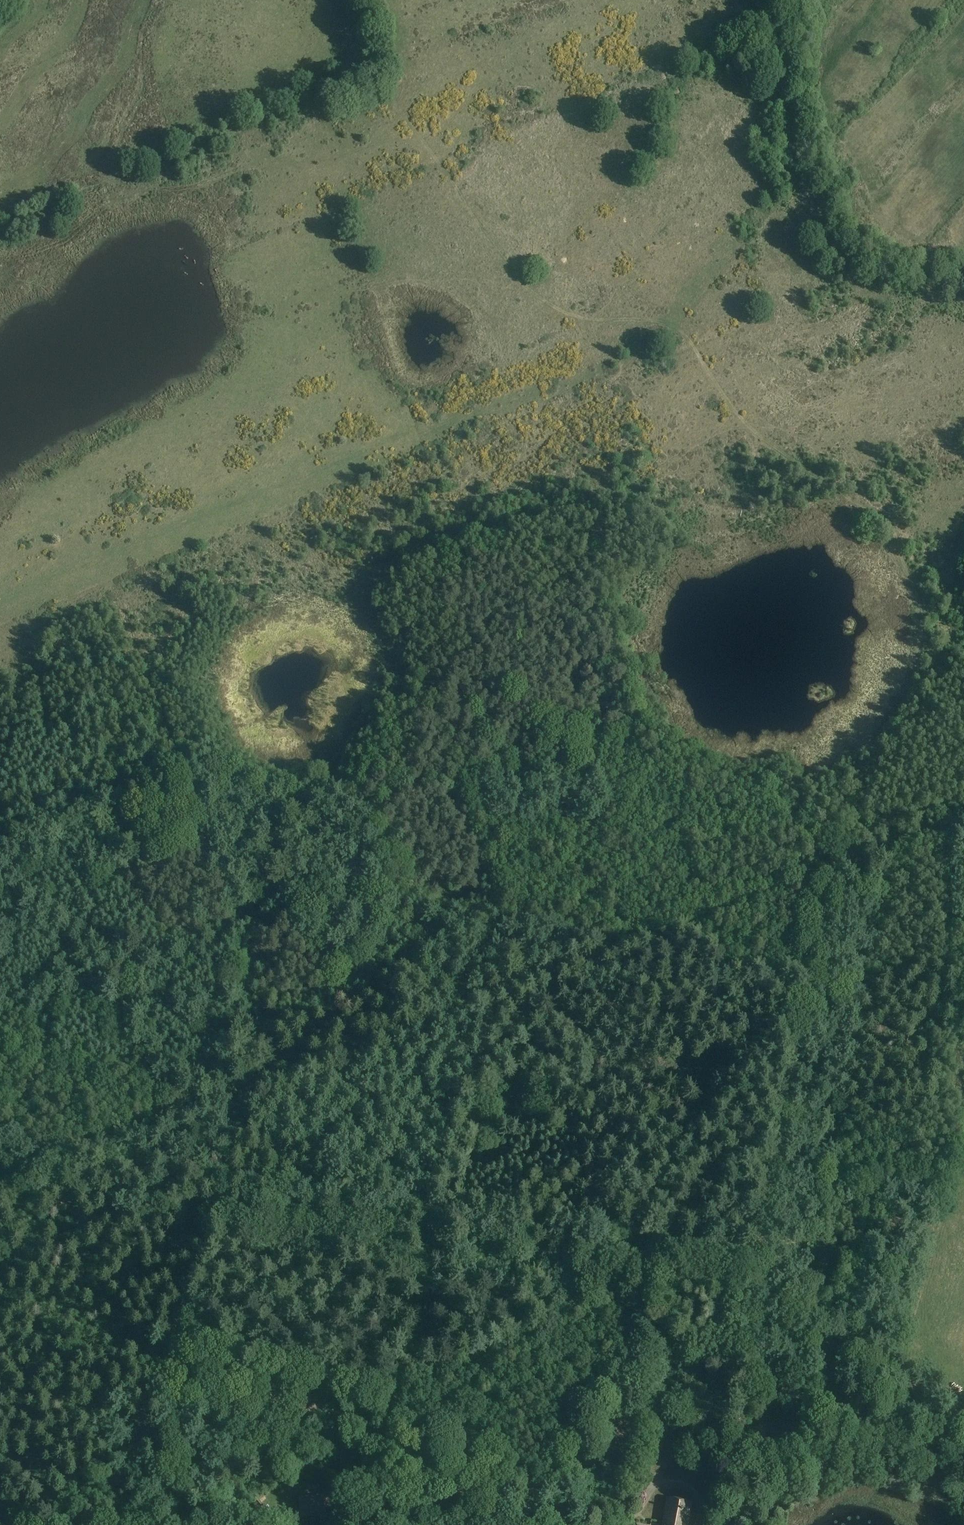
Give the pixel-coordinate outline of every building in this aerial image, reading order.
[(691,1502),(667,1497),(662,1524),(687,1524),(691,1502)] [(264,1519),(268,1510),(260,1507),(256,1516),(264,1519)]
